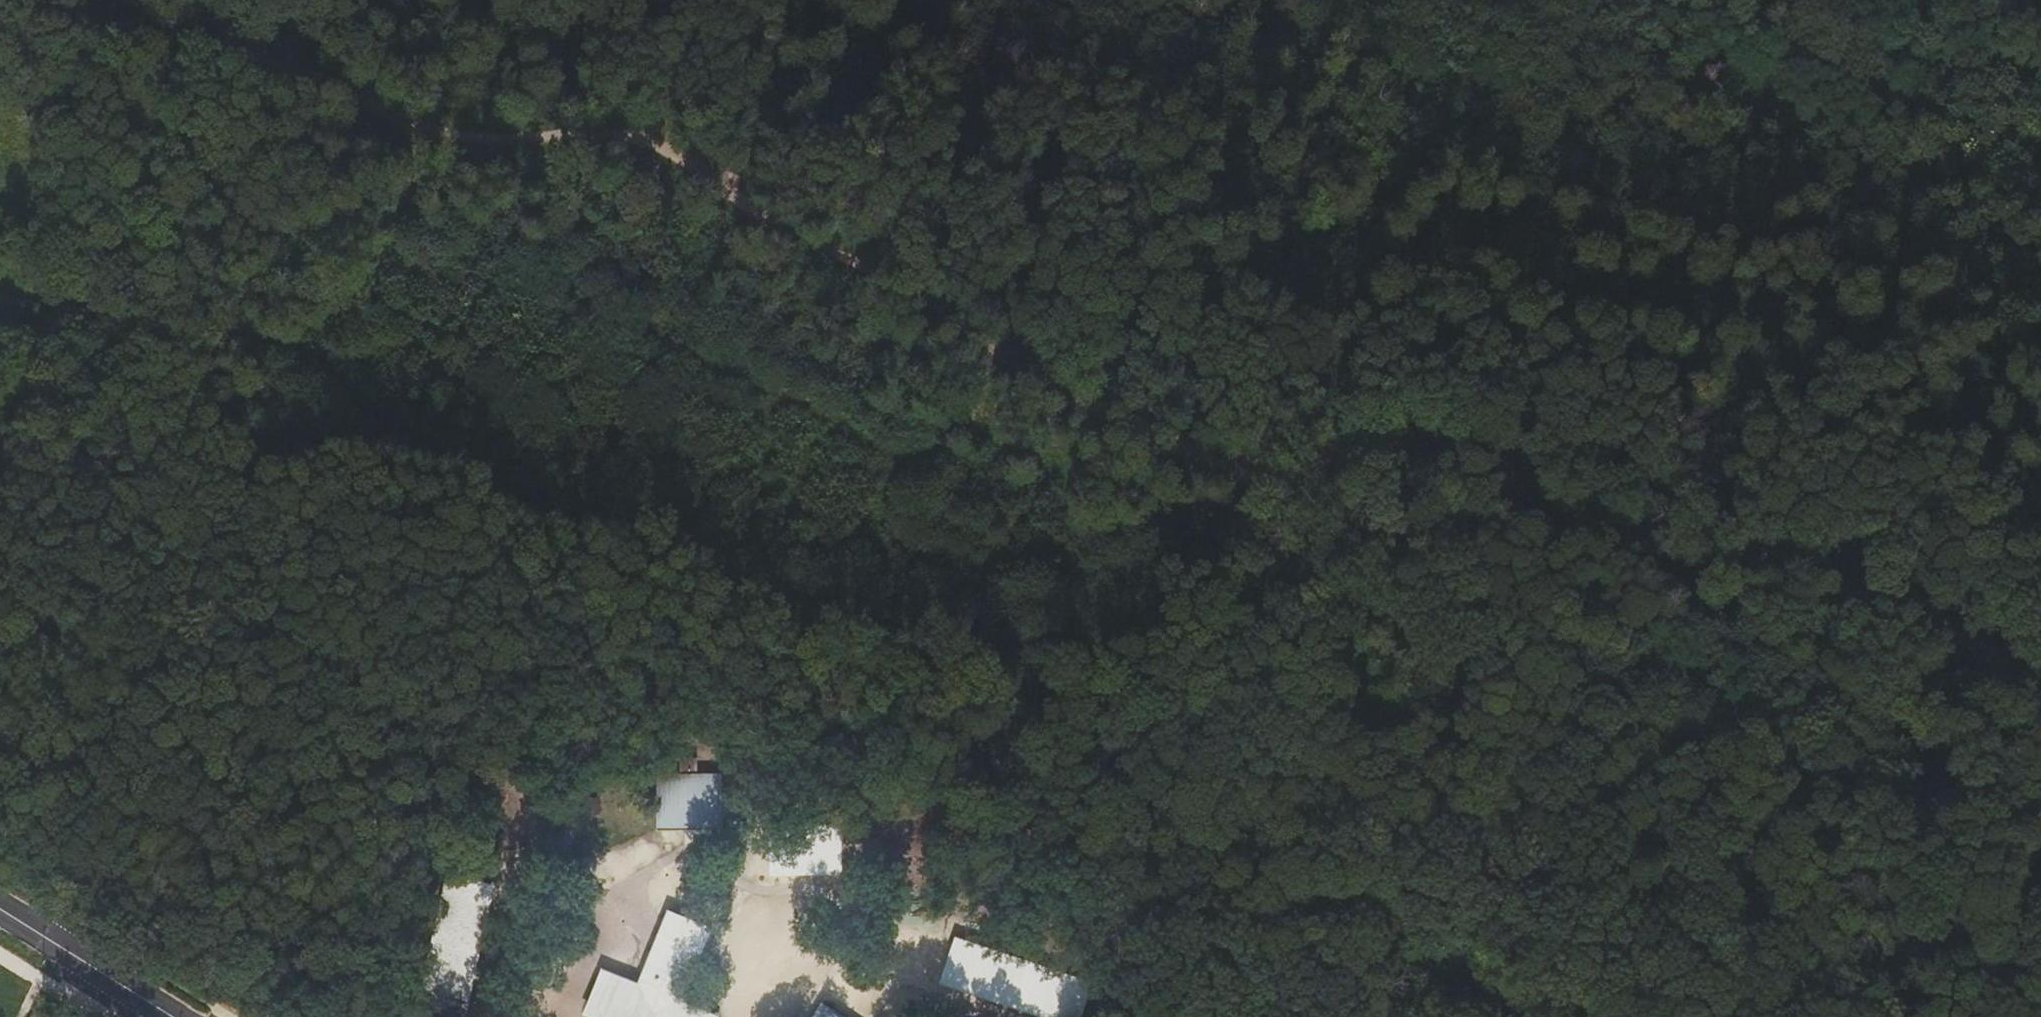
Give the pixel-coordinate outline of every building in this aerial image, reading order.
[(688,776),(689,757),(669,758),(669,776),(688,776)] [(714,837),(714,776),(688,776),(669,776),(648,776),(648,836),(714,837)] [(843,865),(836,820),(770,829),(775,874),(843,865)] [(567,838),(566,821),(544,821),(544,837),(548,839),(567,838)] [(489,888),(446,878),(416,1009),(452,1016),(461,1016),(489,888)] [(598,973),(583,1016),(713,1016),(682,1007),(708,931),(662,916),(638,986),(598,973)] [(956,940),(942,981),(1049,1016),(1075,1016),(1086,984),(956,940)] [(820,1003),(812,1016),(842,1016),(820,1003)]
